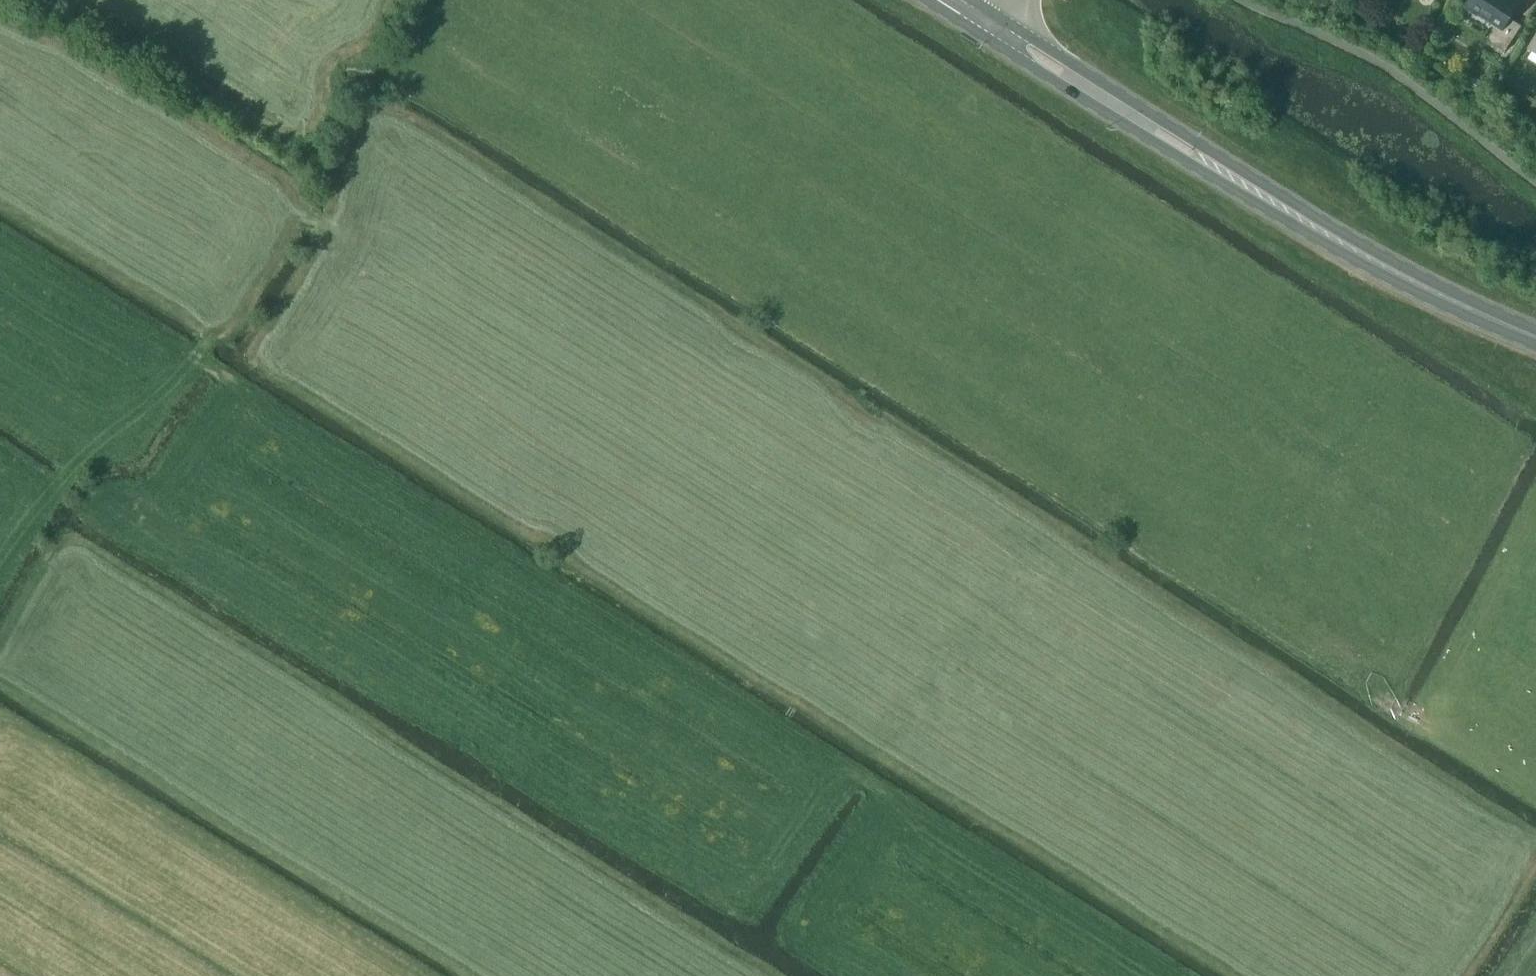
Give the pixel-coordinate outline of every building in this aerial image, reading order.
[(1466,5),(1470,7),(1469,9),(1478,15),(1479,13),(1498,25),(1489,38),(1506,49),(1523,24),(1511,17),(1522,0),(1469,0),(1466,5)]
